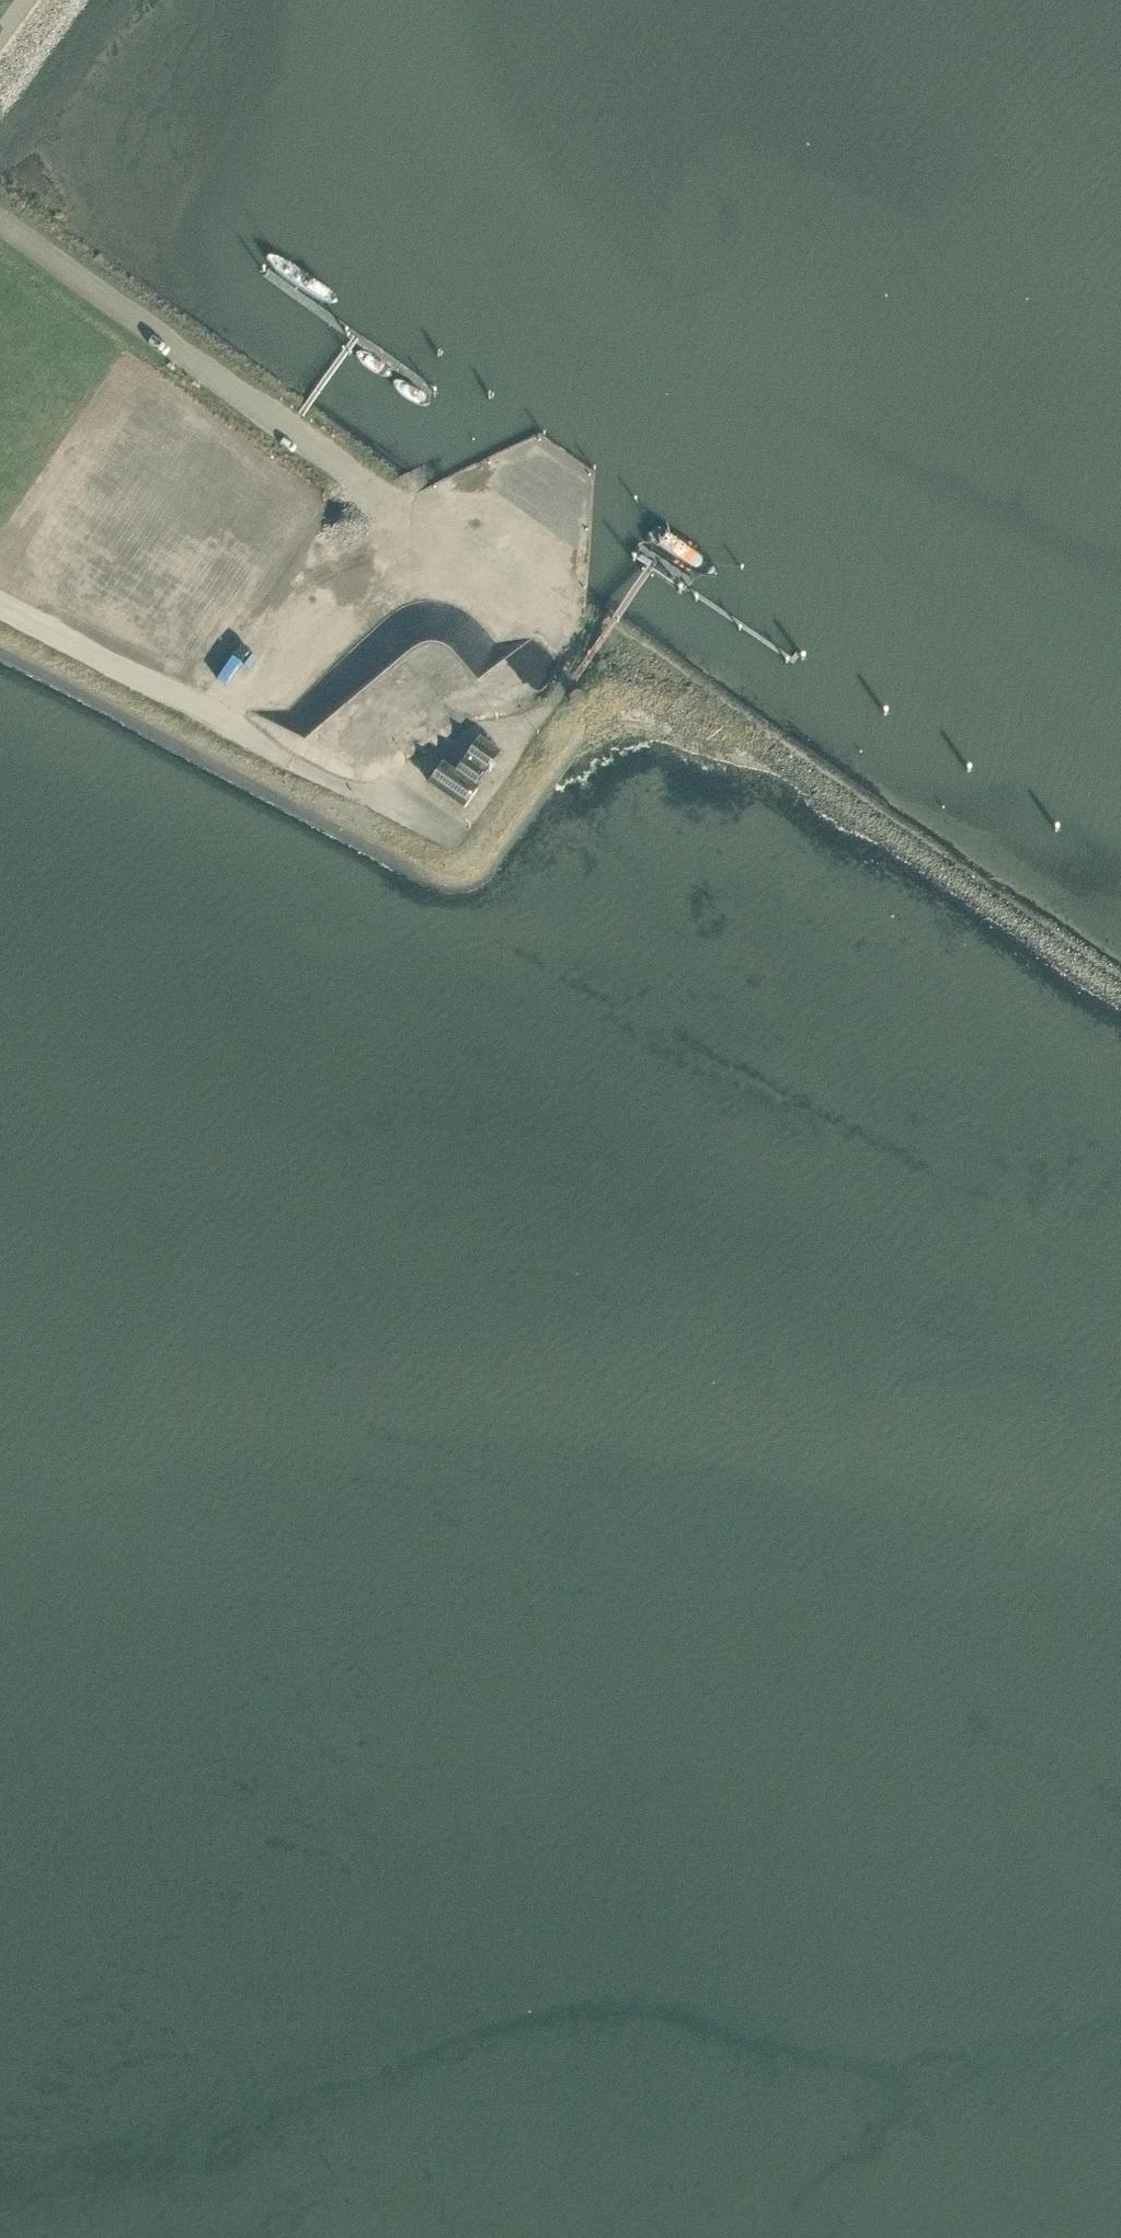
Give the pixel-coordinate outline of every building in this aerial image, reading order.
[(437,805),(444,796),(461,808),(500,754),(486,743),(493,734),(427,687),(375,760),(437,805)]
